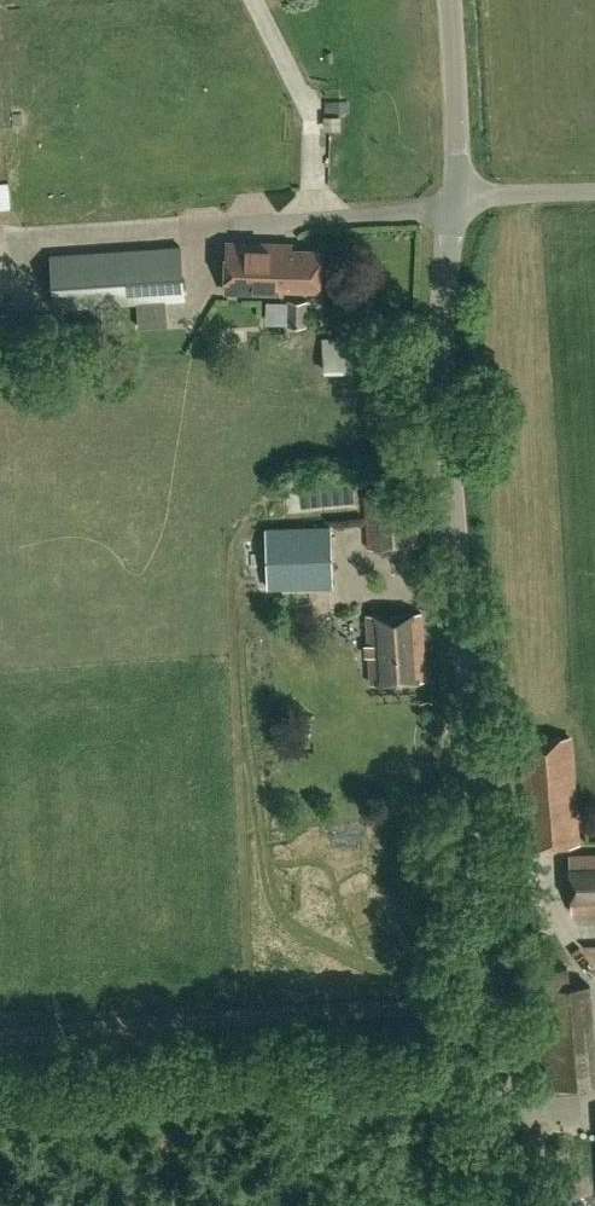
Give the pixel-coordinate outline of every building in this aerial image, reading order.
[(282,288),(283,288),(318,289),(320,250),(291,249),(292,244),(227,242),(225,291),(282,293),(282,288)] [(182,246),(49,254),(53,310),(136,304),(167,301),(185,300),(182,246)] [(306,325),(307,300),(287,299),(287,325),(306,325)] [(332,340),(331,370),(356,371),(357,340),(332,340)] [(414,490),(363,494),(368,548),(418,544),(414,490)] [(327,528),(267,530),(268,588),(269,596),(328,594),(327,528)] [(420,612),(366,617),(371,684),(425,679),(420,612)] [(569,737),(521,741),(530,846),(578,842),(569,737)] [(569,854),(572,912),(594,911),(594,853),(569,854)] [(548,1084),(594,1080),(594,1060),(589,984),(568,986),(566,966),(538,968),(548,1084)] [(592,1137),(590,1111),(563,1113),(565,1139),(592,1137)]
